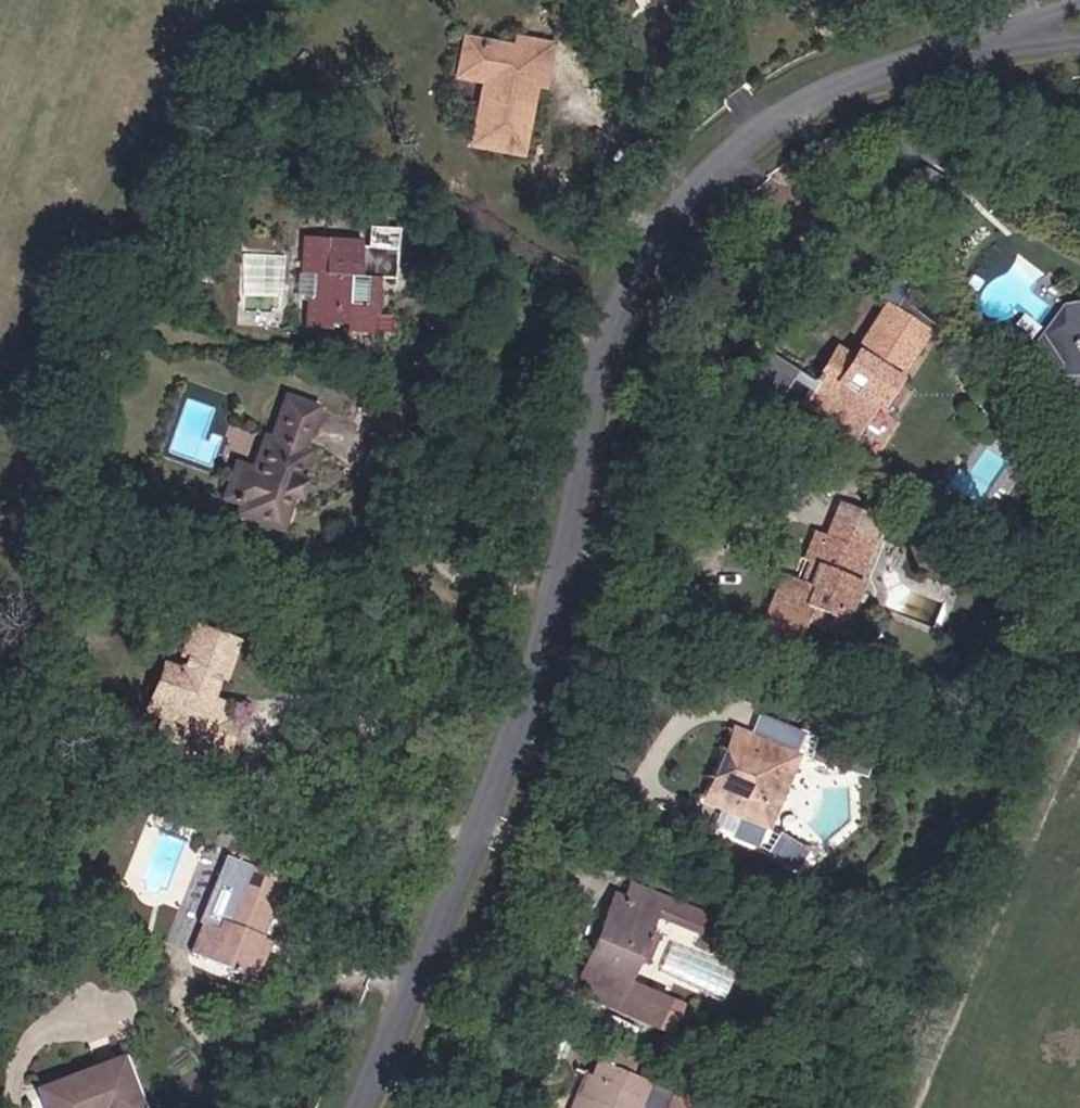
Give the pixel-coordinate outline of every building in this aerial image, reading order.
[(487,148),(531,153),(541,84),(543,67),(559,69),(562,44),(519,38),(517,50),(470,45),(467,75),(497,77),(487,148)] [(541,84),(557,85),(559,69),(543,67),(541,84)] [(389,283),(414,283),(416,257),(385,256),(384,244),(317,241),(316,277),(338,277),(337,298),(322,300),(321,332),(341,334),(343,327),(357,326),(357,335),(386,338),(386,326),(395,327),(395,302),(389,301),(389,283)] [(1073,336),(1079,321),(1079,313),(1055,297),(1032,333),(1039,338),(1050,393),(1079,385),(1079,340),(1073,336)] [(385,348),(410,348),(411,327),(395,327),(386,326),(386,338),(385,348)] [(826,378),(840,389),(853,371),(839,361),(826,378)] [(301,491),(308,469),(315,447),(312,446),(322,407),(288,397),(276,434),(268,433),(259,463),(254,478),(241,475),(235,495),(254,500),(274,506),(272,518),(291,523),(301,491)] [(241,475),(254,478),(259,463),(245,460),(241,475)] [(301,491),(313,495),(320,472),(308,469),(301,491)] [(251,513),(272,518),(274,506),(254,500),(251,513)] [(779,616),(838,641),(861,591),(857,590),(849,586),(868,541),(840,529),(834,541),(826,538),(804,586),(793,582),(779,616)] [(793,582),(804,586),(826,538),(816,534),(793,582)] [(849,586),(857,590),(877,545),(868,541),(849,586)] [(769,610),(779,616),(793,582),(783,578),(769,610)] [(222,673),(233,675),(246,639),(202,623),(191,651),(197,654),(190,674),(172,668),(159,702),(178,709),(172,723),(167,740),(184,746),(184,755),(221,768),(226,754),(221,753),(223,745),(208,740),(216,714),(209,712),(214,698),(222,673)] [(221,753),(226,754),(237,721),(218,714),(221,701),(214,698),(209,712),(216,714),(208,740),(223,745),(221,753)] [(154,716),(172,723),(178,709),(159,702),(154,716)] [(693,799),(719,811),(750,740),(723,727),(693,799)] [(775,822),(769,818),(793,759),(750,740),(719,811),(761,831),(772,830),(775,822)] [(238,989),(251,953),(271,896),(228,879),(219,900),(232,905),(218,940),(201,935),(186,973),(238,989)] [(602,965),(618,945),(643,914),(615,895),(606,906),(598,900),(579,925),(588,931),(576,944),(569,939),(554,957),(588,982),(602,965)] [(167,966),(186,973),(201,935),(182,929),(167,966)] [(602,965),(616,974),(630,955),(618,945),(602,965)] [(234,1000),(248,1005),(266,958),(251,953),(238,989),(234,1000)] [(576,999),(588,982),(554,957),(543,972),(576,999)] [(606,1060),(597,1057),(576,1107),(587,1107),(606,1060)] [(118,1058),(40,1084),(48,1107),(135,1107),(118,1058)] [(648,1106),(652,1107),(708,1107),(710,1104),(606,1060),(587,1107),(647,1107),(648,1106)]
